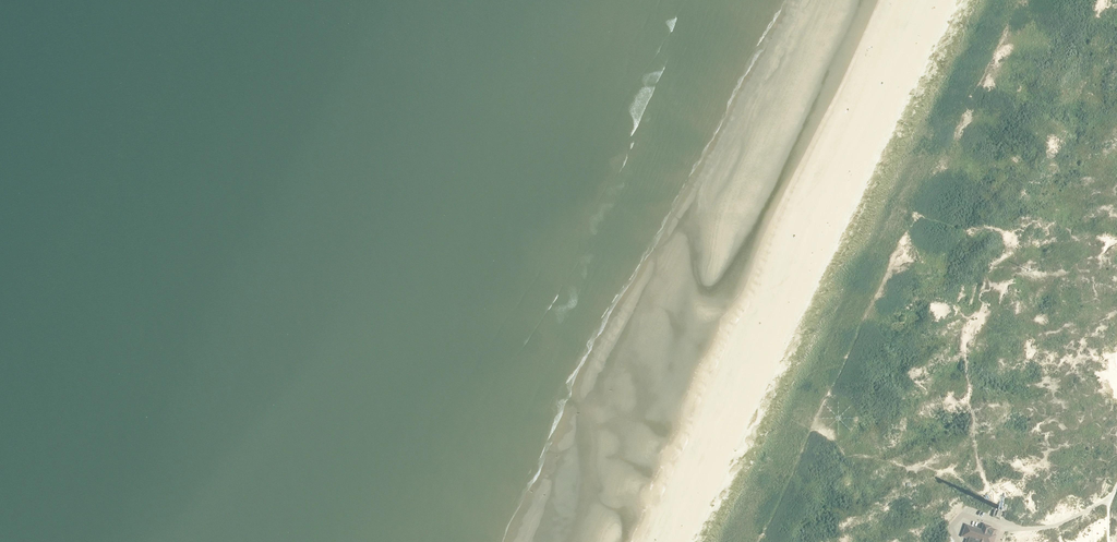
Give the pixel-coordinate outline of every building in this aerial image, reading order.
[(1000,519),(1002,513),(995,510),(992,516),(1000,519)] [(996,535),(995,535),(996,530),(991,528),(992,527),(983,524),(981,530),(966,525),(962,536),(967,538),(966,541),(994,541),(996,535)]
